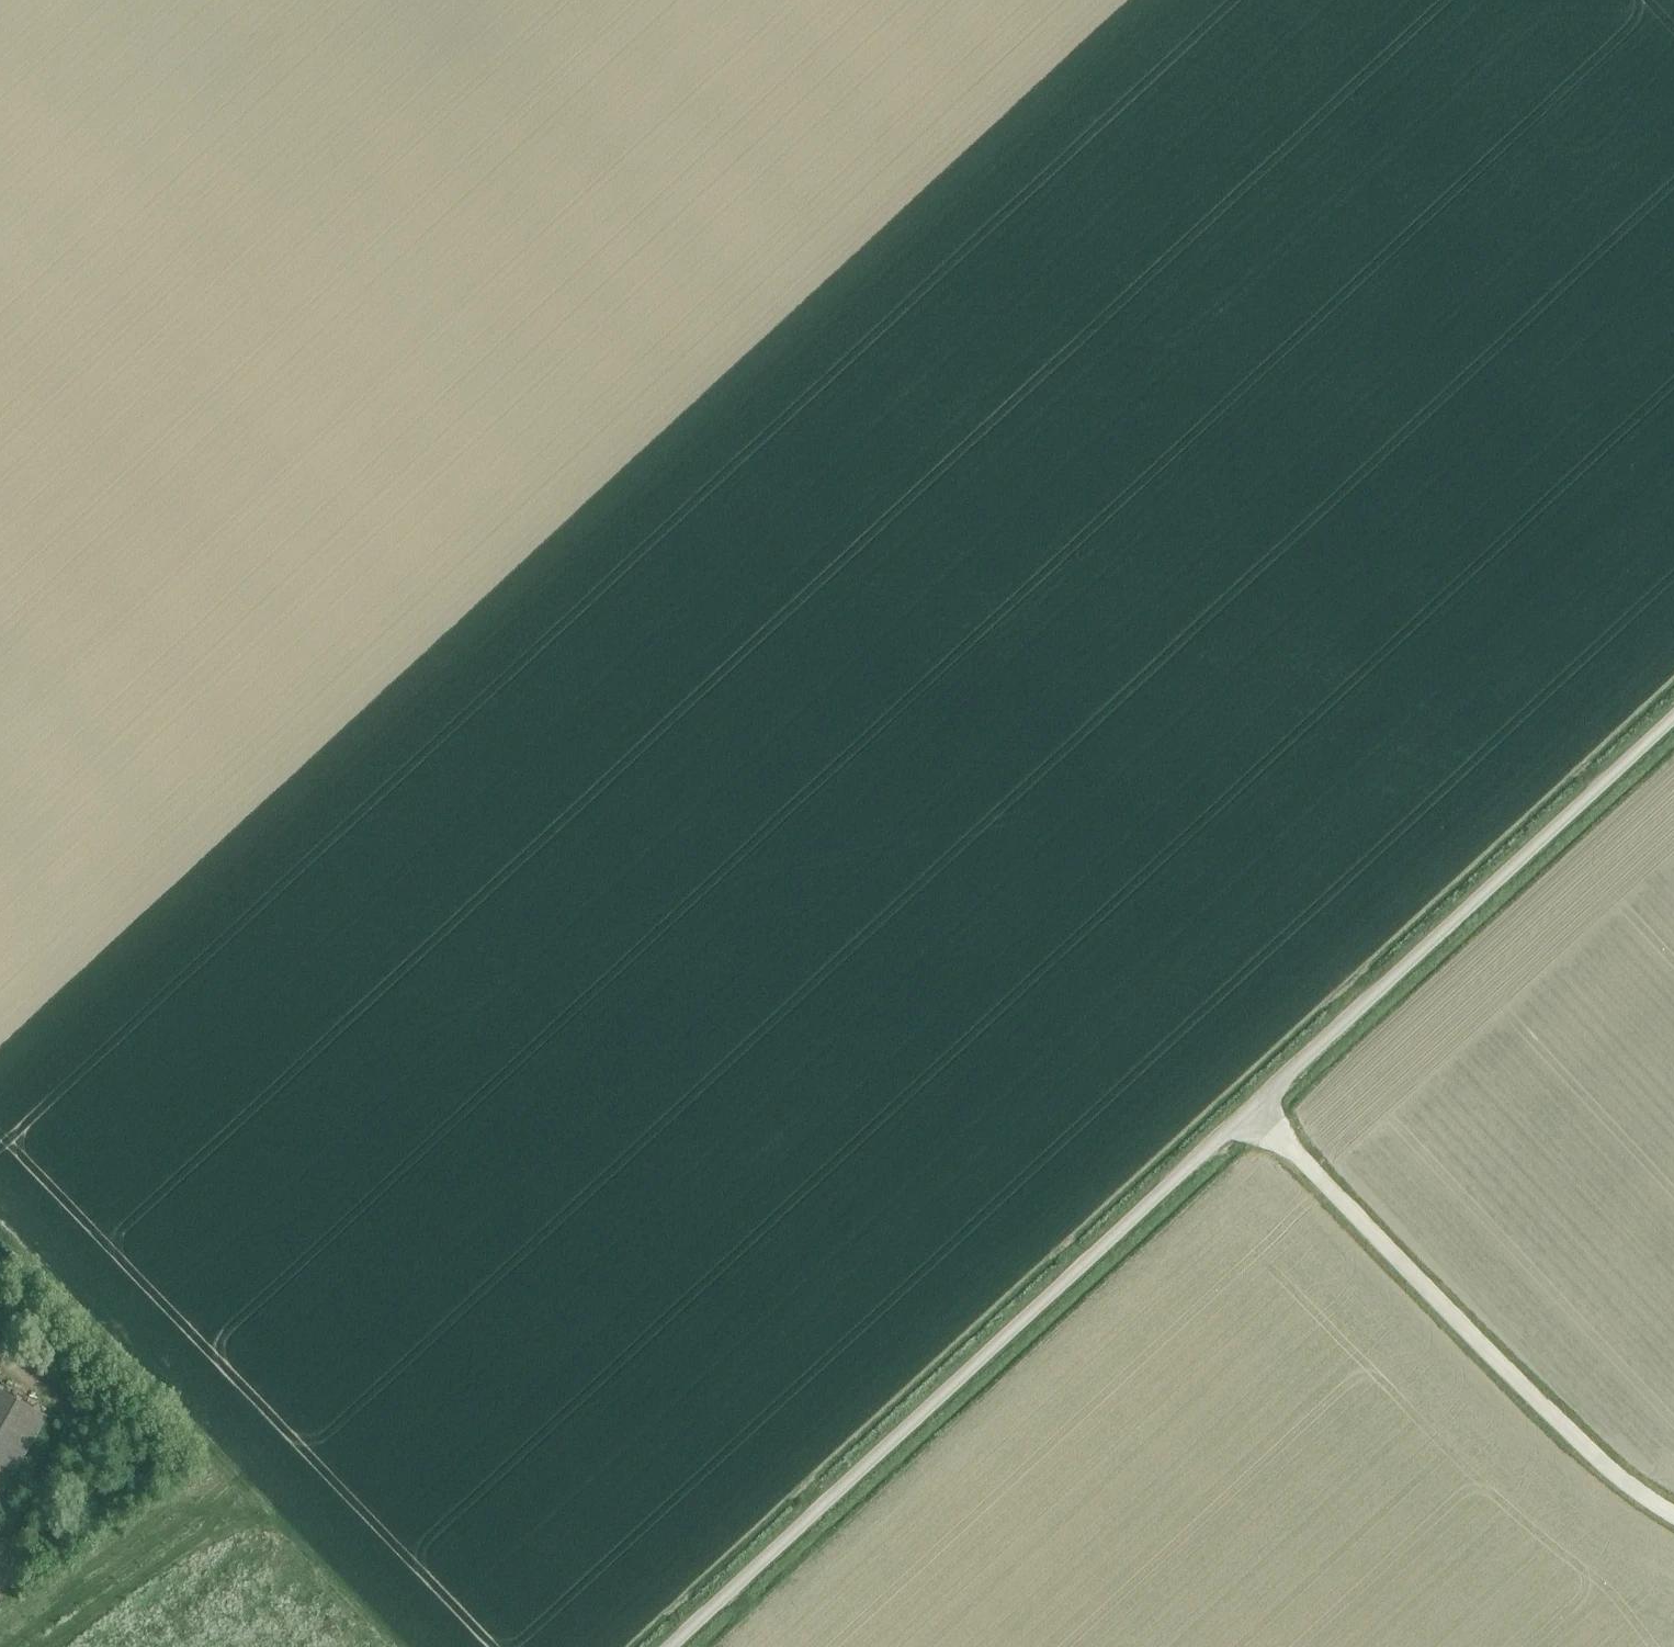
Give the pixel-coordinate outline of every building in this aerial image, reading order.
[(41,1423),(0,1400),(0,1496),(41,1423)]
